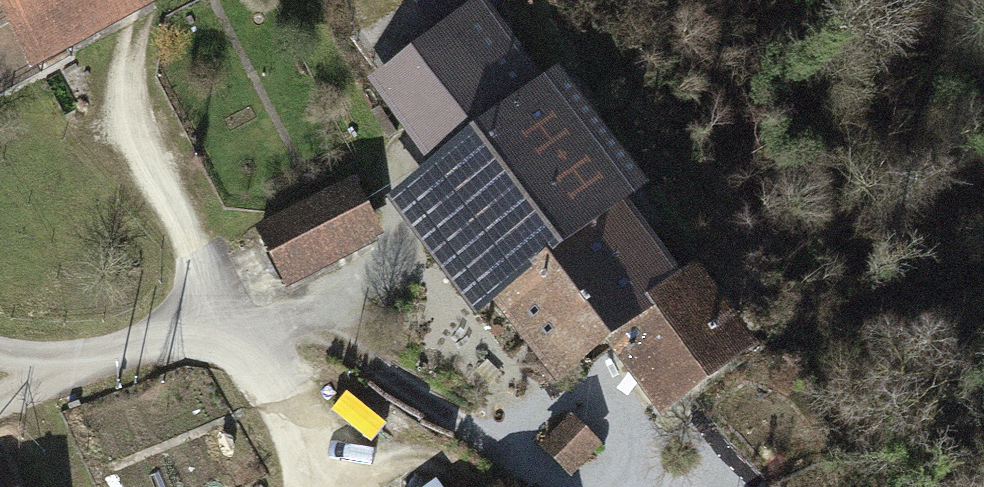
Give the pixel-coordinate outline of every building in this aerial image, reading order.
[(29,79),(154,12),(148,0),(0,0),(0,25),(29,79)] [(409,1),(441,43),(483,10),(494,1),(493,0),(410,0),(409,1)] [(483,10),(441,43),(368,97),(429,180),(542,91),(483,10)] [(542,91),(429,180),(385,211),(478,328),(494,317),(557,272),(631,217),(652,197),(560,76),(542,91)] [(353,184),(253,236),(286,299),(386,247),(353,184)] [(557,272),(494,317),(554,401),(611,360),(654,329),(641,312),(680,284),(631,217),(557,272)] [(654,329),(611,360),(661,424),(757,348),(697,272),(680,284),(641,312),(654,329)] [(571,423),(544,450),(574,481),(601,453),(571,423)]
